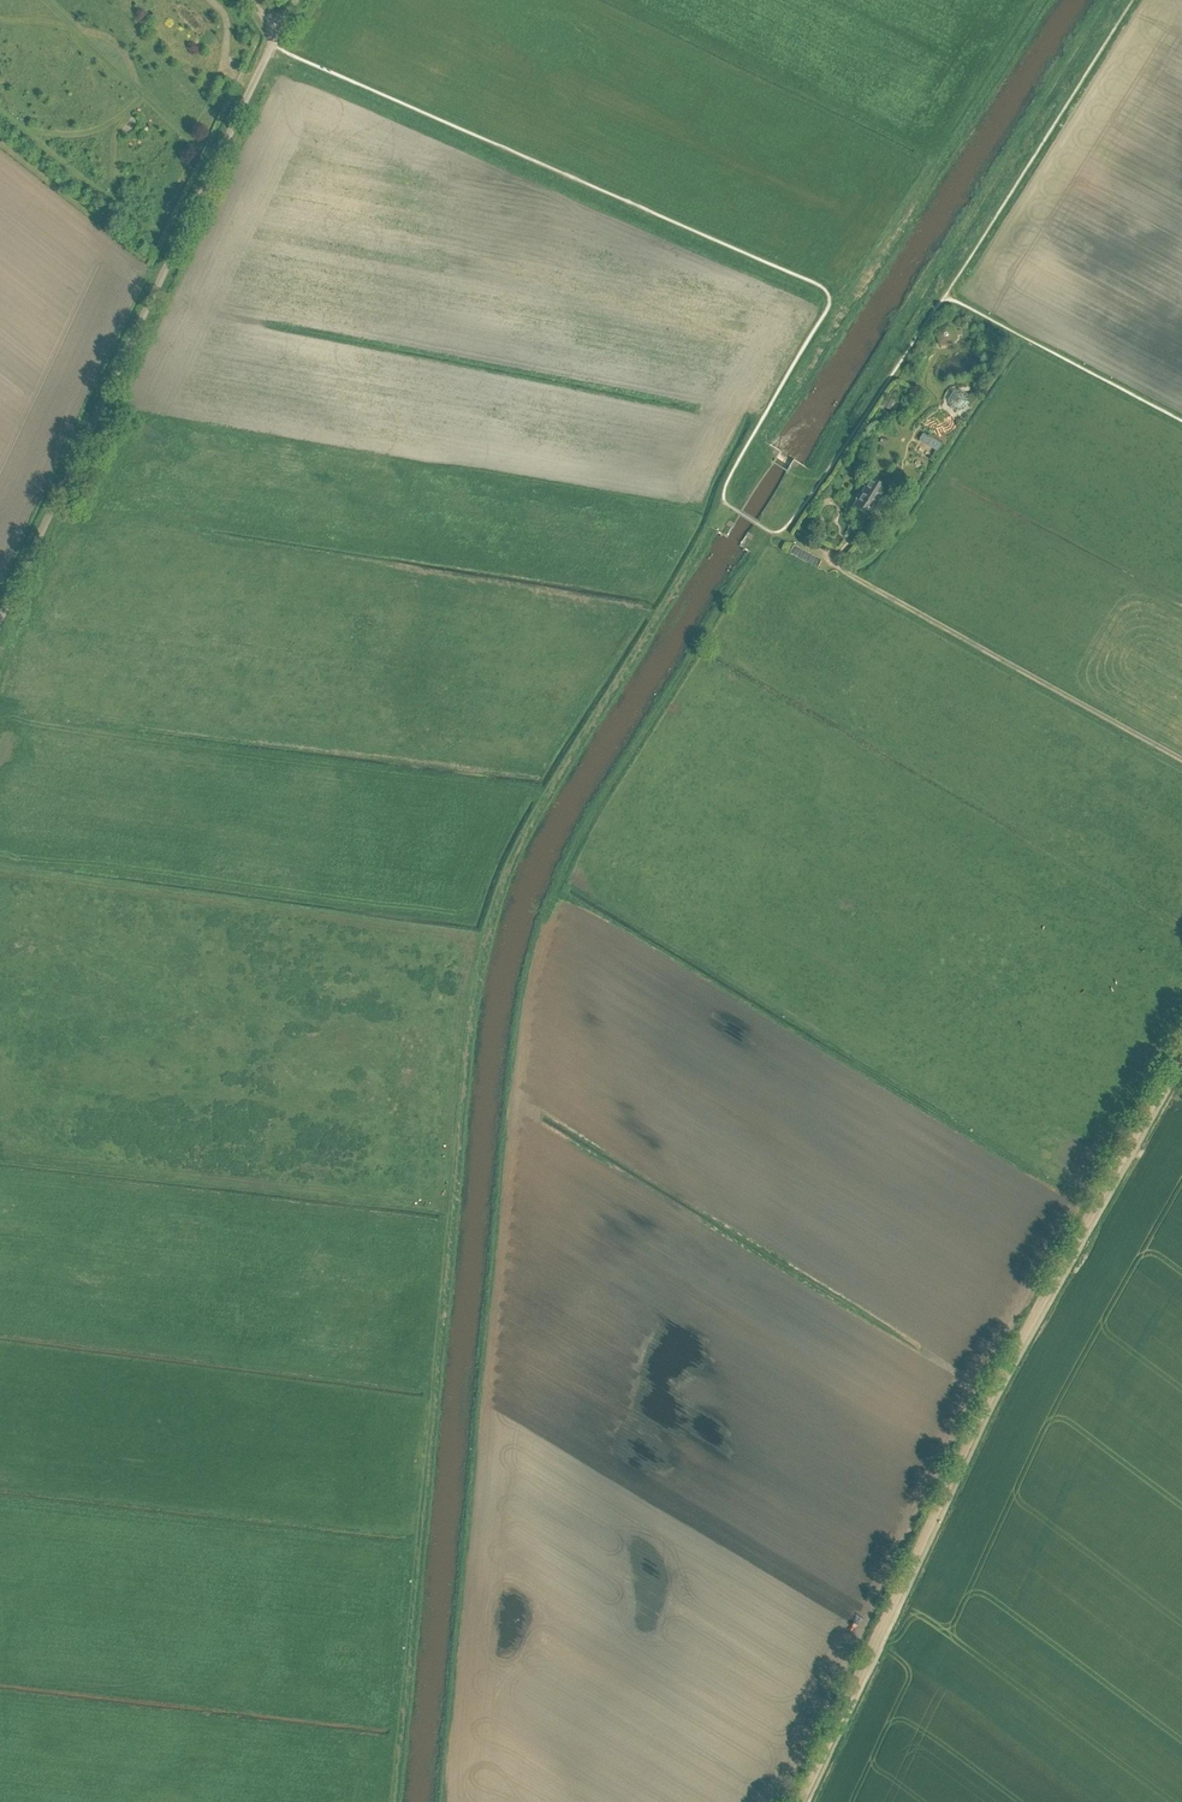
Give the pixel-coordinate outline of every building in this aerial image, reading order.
[(131,133),(140,121),(135,117),(126,129),(131,133)] [(948,397),(943,405),(961,417),(967,409),(948,397)] [(941,441),(925,432),(921,437),(938,447),(941,441)] [(857,502),(857,503),(853,509),(870,520),(889,492),(872,481),(861,497),(859,498),(857,502)] [(857,533),(866,539),(874,525),(865,520),(857,533)] [(801,550),(798,556),(811,564),(815,559),(801,550)]
